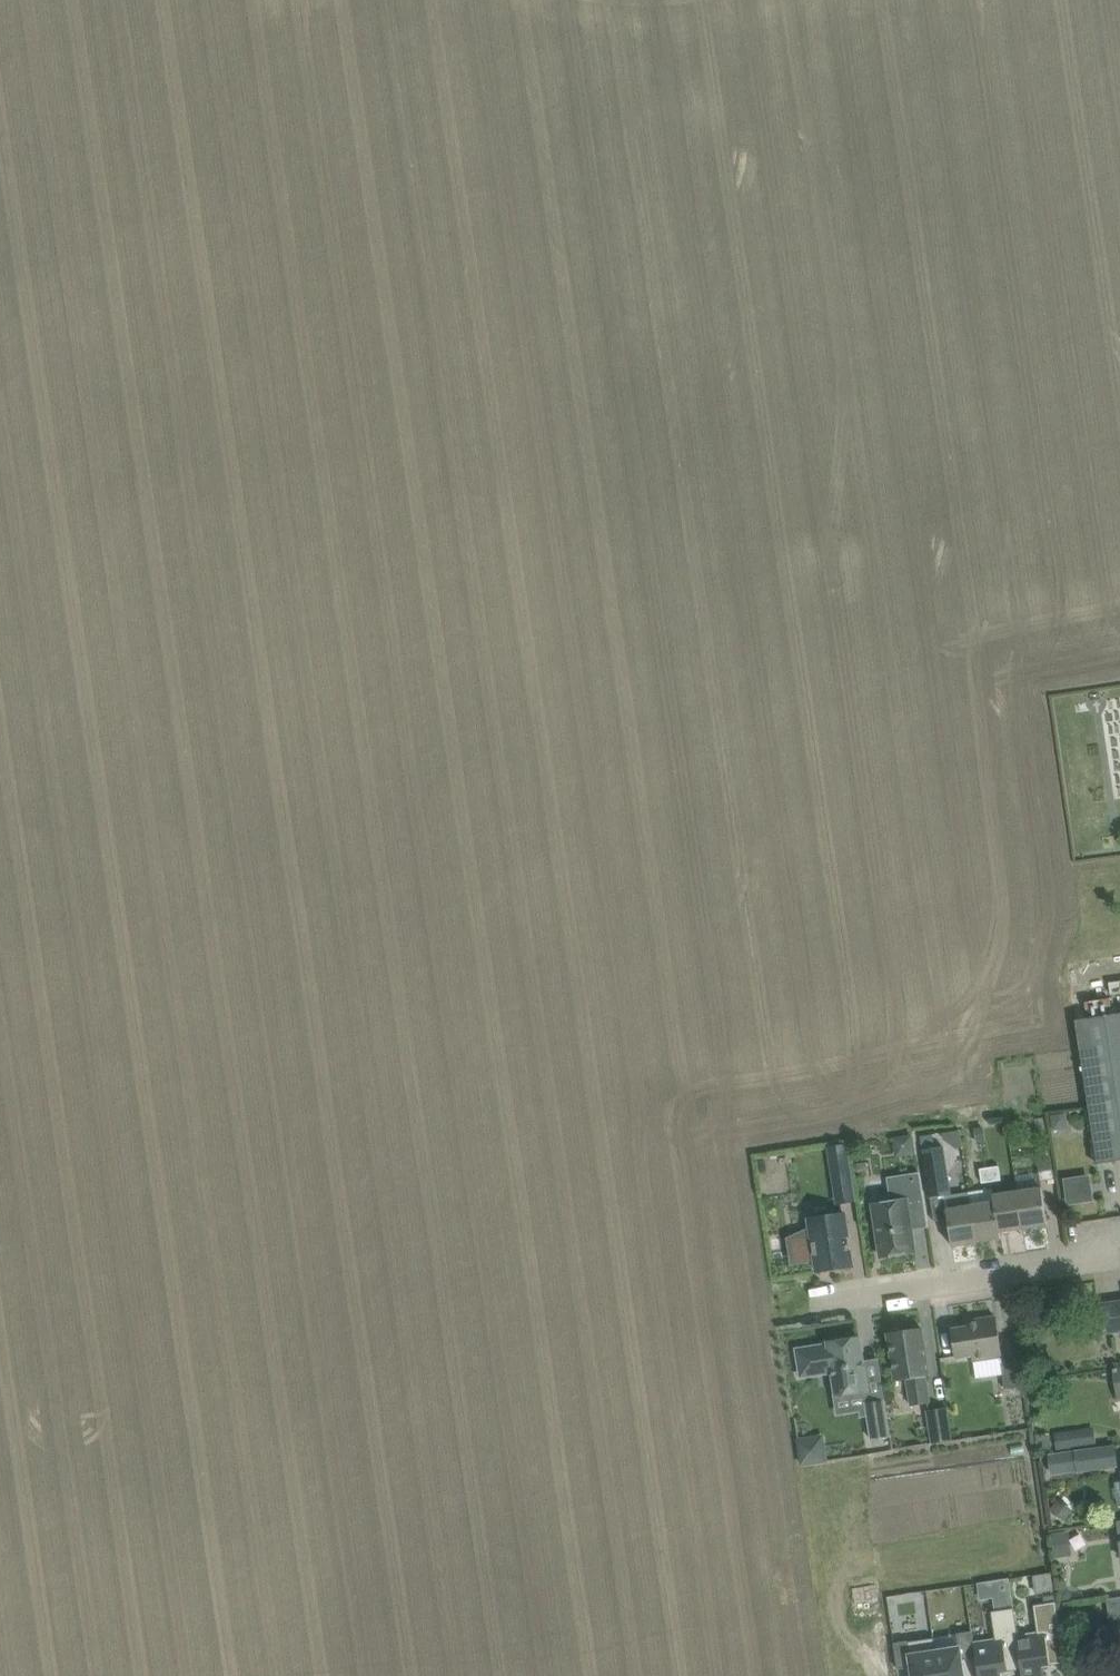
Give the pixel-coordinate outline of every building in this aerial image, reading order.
[(1107,979),(1107,990),(1119,989),(1119,978),(1107,979)] [(1077,1020),(1099,1163),(1119,1160),(1119,1014),(1077,1020)] [(1054,1129),(1062,1128),(1067,1122),(1066,1113),(1052,1115),(1054,1129)] [(985,1126),(975,1128),(977,1143),(987,1141),(985,1126)] [(893,1137),(895,1147),(907,1156),(916,1154),(913,1134),(893,1137)] [(924,1149),(936,1148),(934,1135),(922,1136),(924,1149)] [(924,1149),(931,1197),(952,1194),(945,1146),(936,1148),(924,1149)] [(991,1168),(993,1181),(1002,1179),(1000,1166),(991,1168)] [(991,1168),(982,1169),(984,1182),(993,1181),(991,1168)] [(1039,1171),(1041,1180),(1055,1178),(1053,1169),(1039,1171)] [(834,1174),(839,1203),(855,1200),(850,1171),(834,1174)] [(874,1204),(882,1257),(916,1252),(912,1229),(927,1226),(928,1228),(929,1227),(920,1172),(919,1172),(919,1173),(889,1178),(892,1198),(889,1202),(874,1204)] [(1090,1176),(1066,1179),(1069,1204),(1093,1200),(1090,1176)] [(1048,1225),(1042,1187),(1018,1191),(1024,1228),(1048,1225)] [(1001,1239),(994,1195),(993,1189),(970,1192),(972,1205),(977,1242),(1001,1239)] [(1018,1191),(994,1195),(1001,1239),(1002,1238),(1001,1232),(1024,1228),(1018,1191)] [(953,1246),(977,1242),(972,1205),(947,1209),(953,1246)] [(810,1219),(818,1271),(853,1266),(845,1213),(810,1219)] [(1106,1306),(1109,1328),(1110,1333),(1119,1332),(1119,1303),(1106,1306)] [(1003,1356),(1000,1338),(996,1316),(968,1320),(969,1326),(952,1329),(956,1351),(957,1357),(973,1355),(974,1360),(1003,1356)] [(891,1333),(889,1333),(896,1381),(908,1379),(912,1406),(931,1403),(927,1376),(930,1376),(923,1328),(905,1330),(903,1327),(892,1329),(891,1333)] [(833,1342),(829,1342),(837,1395),(869,1390),(860,1337),(846,1340),(843,1337),(835,1339),(833,1342)] [(1024,1385),(1020,1359),(1001,1362),(1006,1388),(1024,1385)] [(1035,1382),(1031,1395),(1039,1397),(1043,1385),(1035,1382)] [(886,1400),(866,1403),(871,1438),(891,1435),(886,1400)] [(934,1443),(953,1440),(947,1407),(929,1410),(934,1443)] [(1056,1432),(1058,1450),(1098,1445),(1095,1427),(1056,1432)] [(826,1437),(799,1441),(802,1467),(829,1463),(826,1437)] [(1077,1451),(1049,1455),(1052,1475),(1080,1471),(1118,1466),(1115,1445),(1077,1451)] [(1057,1503),(1051,1511),(1064,1522),(1070,1514),(1057,1503)] [(1065,1532),(1052,1533),(1055,1557),(1068,1555),(1065,1532)] [(994,1597),(996,1610),(1015,1608),(1010,1577),(992,1580),(994,1597)] [(1109,1598),(1113,1626),(1119,1625),(1119,1596),(1109,1598)] [(1018,1636),(1023,1669),(1022,1669),(1023,1675),(1045,1675),(1044,1666),(1066,1662),(1057,1601),(1034,1605),(1038,1633),(1019,1636),(1018,1636)] [(975,1642),(977,1657),(980,1675),(1002,1675),(1002,1672),(1022,1669),(1023,1669),(1018,1636),(1019,1636),(1015,1608),(996,1610),(992,1611),(997,1639),(975,1642)] [(936,1651),(939,1675),(965,1675),(962,1659),(977,1657),(975,1642),(973,1631),(958,1633),(960,1647),(937,1651),(936,1651)] [(1093,1668),(1089,1642),(1094,1641),(1093,1632),(1082,1633),(1083,1641),(1079,1642),(1084,1675),(1104,1675),(1103,1666),(1093,1668)] [(895,1642),(899,1669),(913,1667),(914,1675),(939,1675),(936,1651),(937,1651),(935,1638),(909,1642),(909,1640),(895,1642)]
